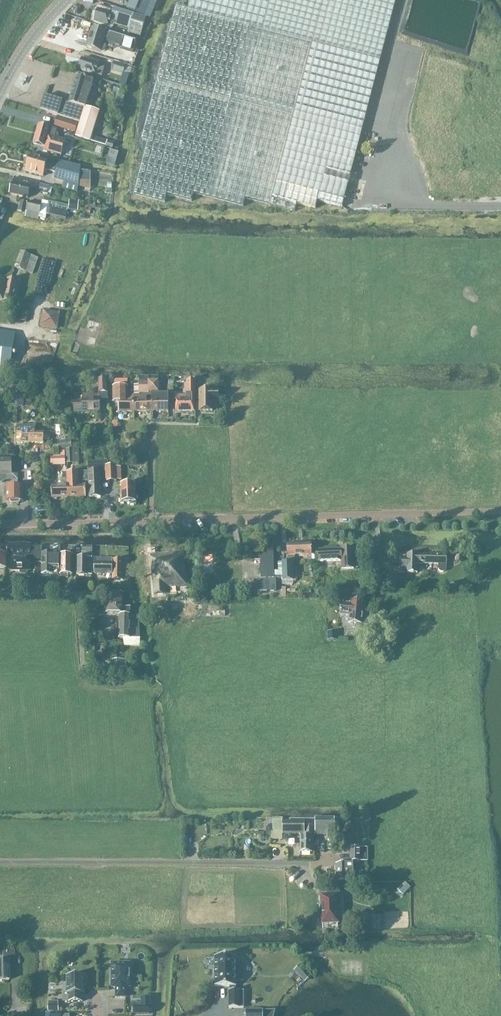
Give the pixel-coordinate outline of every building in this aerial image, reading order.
[(127,9),(150,19),(157,0),(130,0),(127,9)] [(141,139),(147,141),(133,195),(165,203),(167,195),(191,202),(193,194),(243,207),(245,199),(294,212),(297,204),(315,209),(317,201),(342,208),(380,59),(395,0),(190,0),(188,9),(176,6),(141,139)] [(97,10),(94,21),(112,27),(113,24),(129,29),(128,33),(140,37),(142,31),(146,18),(114,9),(112,14),(97,10)] [(92,28),(86,47),(101,51),(103,52),(105,51),(106,47),(105,45),(103,44),(104,39),(107,40),(109,34),(106,33),(106,32),(92,28)] [(106,41),(121,46),(120,48),(133,52),(137,38),(110,29),(106,41)] [(102,76),(104,68),(98,66),(99,62),(84,57),(84,59),(82,59),(79,69),(102,76)] [(132,67),(125,66),(113,62),(111,69),(123,73),(129,75),(132,67)] [(77,77),(75,82),(69,103),(45,96),(40,110),(80,123),(75,138),(90,142),(99,112),(85,108),(93,82),(77,77)] [(77,124),(56,117),(54,126),(75,132),(77,124)] [(48,148),(47,152),(61,155),(65,140),(54,137),(56,129),(39,124),(33,144),(48,148)] [(79,186),(80,171),(80,167),(59,161),(57,167),(46,164),(47,161),(30,156),(25,171),(43,176),(45,169),(55,173),(54,179),(79,186)] [(81,173),(80,182),(89,183),(90,173),(81,173)] [(39,183),(31,181),(14,177),(10,194),(27,198),(30,188),(43,191),(42,193),(48,194),(49,186),(38,183),(39,183)] [(42,204),(28,201),(25,217),(38,220),(42,204)] [(38,258),(30,255),(20,251),(15,267),(33,274),(38,258)] [(36,313),(39,294),(41,294),(42,286),(44,287),(47,268),(38,266),(36,280),(34,280),(29,312),(36,313)] [(18,281),(7,279),(7,281),(0,280),(0,301),(14,303),(18,281)] [(55,317),(39,317),(39,333),(55,333),(55,317)] [(3,370),(10,371),(10,369),(16,333),(0,331),(0,370),(3,370)] [(139,395),(134,395),(133,411),(149,411),(148,376),(139,376),(139,395)] [(148,376),(149,411),(168,411),(168,394),(158,395),(158,376),(148,376)] [(107,379),(98,379),(99,393),(108,392),(107,379)] [(195,395),(195,394),(195,380),(187,380),(187,395),(176,395),(176,411),(194,411),(194,395),(195,395)] [(133,411),(134,395),(128,395),(127,386),(113,386),(113,402),(118,402),(118,412),(133,412),(133,411)] [(219,391),(199,391),(199,411),(212,411),(212,402),(219,402),(219,391)] [(24,403),(24,394),(15,394),(15,403),(24,403)] [(74,412),(100,411),(99,399),(99,394),(82,395),(82,402),(73,402),(74,412)] [(43,443),(44,432),(35,432),(35,426),(17,425),(17,443),(43,443)] [(59,450),(72,449),(71,441),(58,442),(59,450)] [(72,449),(66,450),(67,463),(79,463),(78,447),(72,448),(72,449)] [(65,451),(60,452),(60,457),(51,457),(51,465),(61,465),(65,465),(65,456),(65,451)] [(11,473),(11,465),(9,465),(9,459),(0,459),(0,473),(11,473)] [(104,461),(88,461),(88,472),(89,497),(100,496),(100,472),(105,472),(105,466),(104,461)] [(108,466),(105,466),(105,472),(106,472),(106,482),(116,481),(116,466),(108,466)] [(61,486),(51,486),(51,498),(53,498),(55,499),(56,499),(58,498),(68,498),(67,479),(66,472),(63,472),(63,479),(60,479),(61,486)] [(67,479),(68,498),(79,497),(80,499),(82,499),(84,497),(85,497),(85,485),(79,485),(78,472),(66,472),(67,479)] [(121,503),(129,503),(131,505),(134,504),(135,503),(136,503),(136,485),(120,485),(121,503)] [(20,502),(20,501),(23,501),(23,487),(6,487),(6,501),(10,501),(10,502),(12,503),(18,503),(20,502)] [(311,543),(286,544),(287,556),(312,555),(311,543)] [(36,563),(36,547),(8,547),(8,554),(10,554),(10,570),(20,571),(20,573),(21,574),(25,574),(27,573),(27,571),(30,571),(30,564),(35,564),(35,563),(36,563)] [(42,547),(36,547),(36,563),(41,563),(41,574),(58,574),(59,554),(53,554),(53,553),(42,553),(42,547)] [(75,548),(69,547),(69,556),(60,555),(60,574),(61,574),(61,578),(68,578),(68,574),(72,575),(73,556),(75,556),(75,548)] [(77,558),(77,575),(92,575),(92,548),(82,548),(82,558),(77,558)] [(345,549),(345,550),(341,551),(341,549),(316,550),(317,562),(341,561),(341,569),(357,569),(357,563),(353,563),(352,549),(345,549)] [(273,550),(253,550),(253,561),(253,560),(261,560),(261,578),(261,580),(261,591),(280,591),(279,579),(268,580),(266,580),(266,578),(274,578),(273,571),(273,550)] [(166,588),(187,586),(184,552),(150,555),(154,595),(166,594),(166,588)] [(417,573),(417,564),(438,564),(438,569),(439,571),(441,572),(443,572),(445,571),(446,570),(446,564),(447,555),(407,554),(407,559),(402,559),(402,567),(407,567),(407,573),(417,573)] [(94,558),(94,574),(113,574),(112,579),(128,580),(128,560),(112,560),(112,558),(94,558)] [(292,562),(282,562),(282,571),(282,577),(283,580),(293,580),(292,562)] [(388,589),(396,589),(397,575),(388,575),(388,589)] [(130,606),(123,606),(123,594),(107,593),(106,613),(119,613),(119,638),(140,638),(138,616),(130,615),(130,606)] [(168,607),(186,605),(185,596),(167,598),(168,607)] [(350,604),(341,603),(340,615),(349,615),(348,622),(362,624),(361,630),(369,630),(370,616),(363,615),(365,603),(350,601),(350,604)] [(111,675),(126,675),(126,660),(111,660),(111,675)] [(334,818),(316,818),(316,830),(334,830),(334,818)] [(281,835),(303,835),(303,822),(283,823),(283,820),(273,820),(273,832),(281,832),(281,835)] [(312,852),(312,826),(306,826),(306,836),(300,836),(300,852),(312,852)] [(367,848),(360,848),(350,848),(350,860),(345,860),(345,864),(336,865),(337,882),(353,881),(353,862),(367,861),(367,848)] [(338,922),(337,894),(337,888),(327,888),(328,895),(321,895),(322,923),(338,922)] [(367,915),(359,915),(359,927),(367,927),(367,915)] [(381,917),(371,917),(371,928),(381,928),(381,917)] [(14,964),(14,950),(3,951),(3,961),(0,962),(0,981),(8,980),(8,964),(14,964)] [(236,957),(216,957),(216,987),(231,987),(231,991),(230,991),(230,1008),(244,1008),(244,991),(236,991),(236,981),(243,981),(243,972),(236,972),(236,957)] [(112,973),(112,978),(112,987),(116,987),(116,997),(125,997),(126,987),(130,987),(130,963),(112,963),(112,973)] [(84,976),(67,976),(67,994),(69,994),(69,1002),(82,1002),(82,994),(84,994),(84,985),(86,985),(86,977),(84,977),(84,976)]
